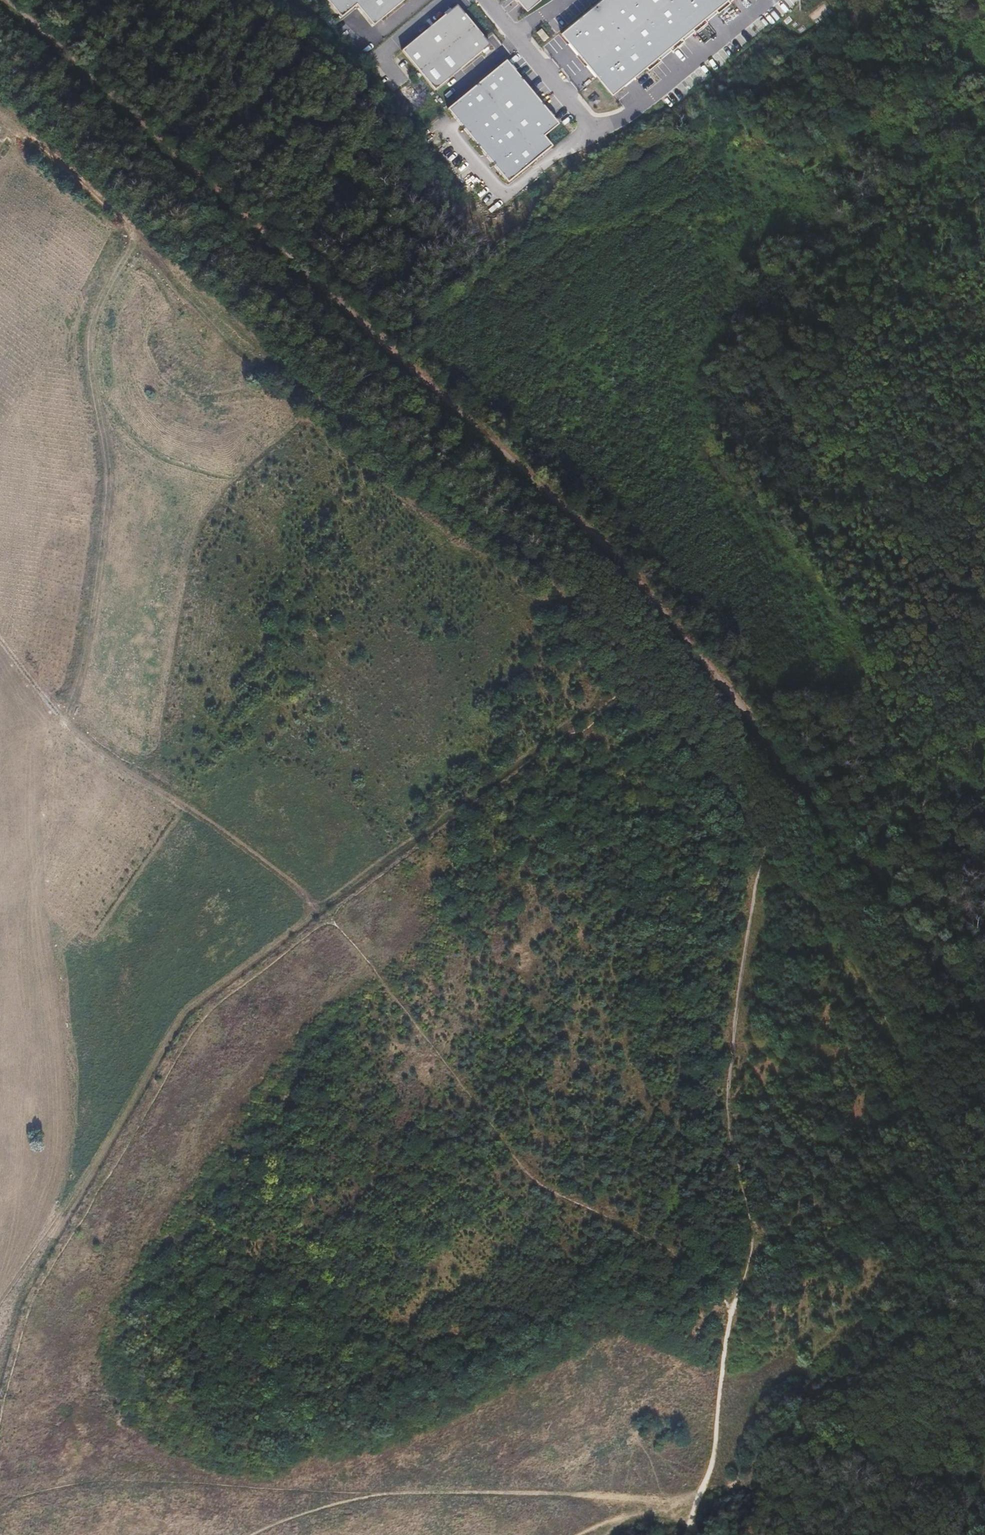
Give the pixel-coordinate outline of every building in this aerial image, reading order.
[(336,17),(351,5),(368,26),(400,0),(322,0),(336,17)] [(537,0),(508,0),(521,16),(538,2),(537,0)] [(560,27),(610,90),(633,71),(720,0),(592,0),(560,27)] [(319,19),(326,14),(321,8),(315,12),(319,19)] [(478,40),(452,8),(396,52),(429,93),(484,48),(478,40)] [(512,75),(502,62),(443,109),(464,137),(495,175),(503,184),(547,149),(539,139),(554,127),(518,83),(512,75)]
